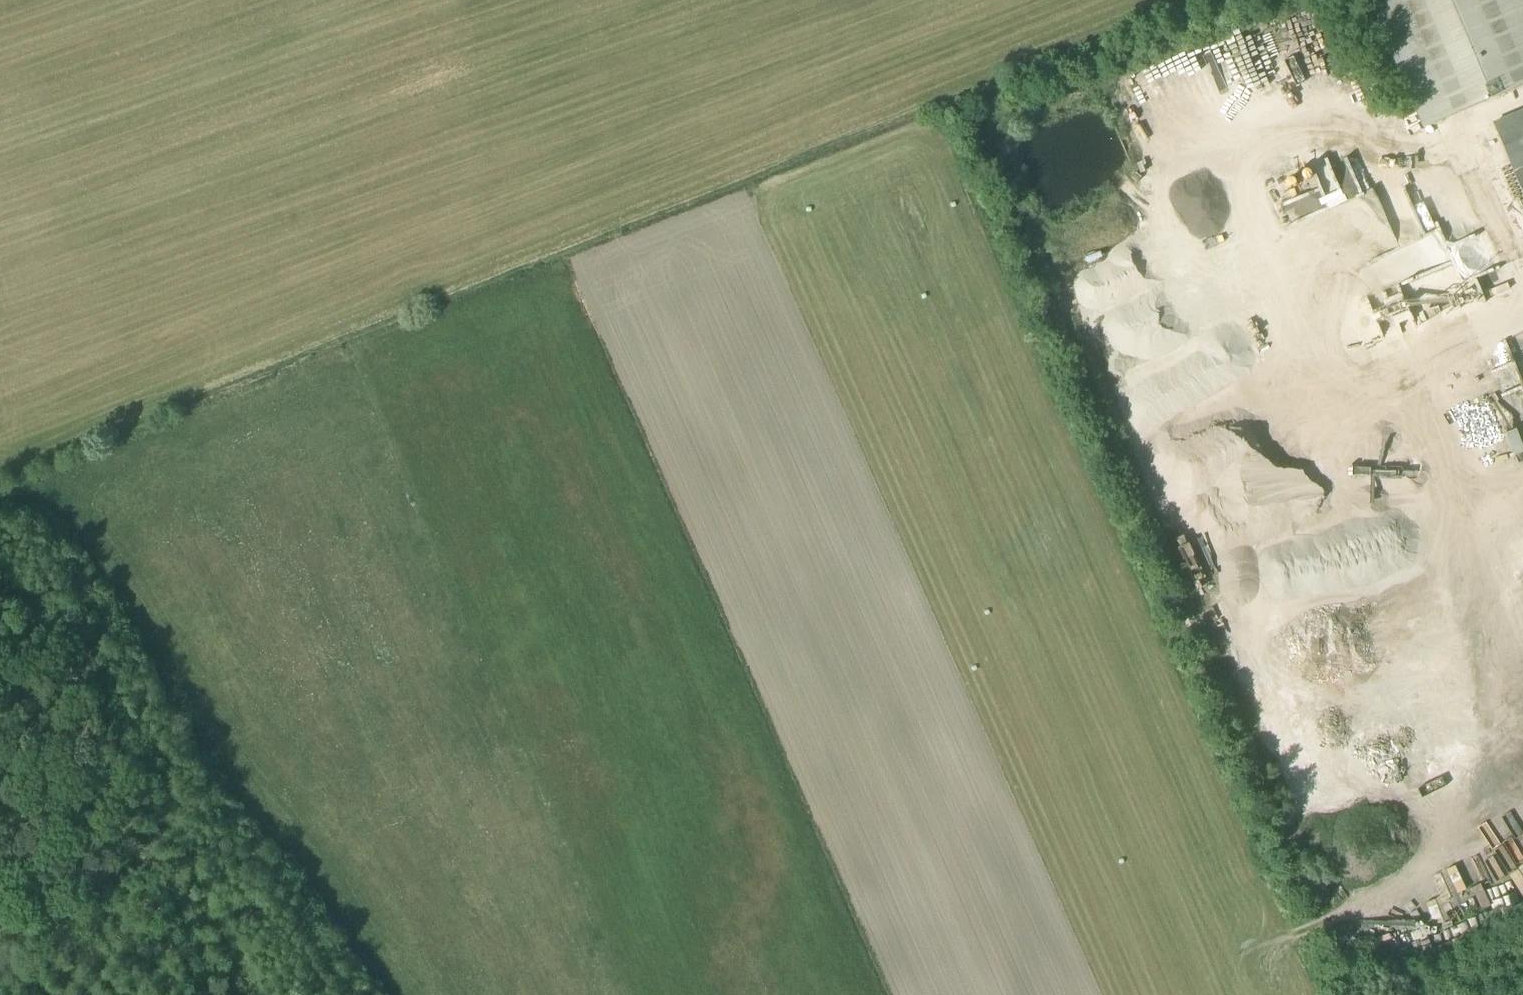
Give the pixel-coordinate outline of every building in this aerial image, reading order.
[(1522,86),(1522,0),(1368,0),(1423,129),(1522,86)] [(1206,51),(1162,71),(1177,105),(1222,84),(1206,51)] [(1139,74),(1124,80),(1136,110),(1167,97),(1155,66),(1139,72),(1139,74)] [(1491,123),(1522,197),(1522,110),(1491,123)] [(1288,507),(1317,544),(1346,520),(1316,483),(1304,493),(1312,503),(1299,513),(1292,504),(1288,507)] [(1246,492),(1246,503),(1262,504),(1263,494),(1246,492)] [(1281,523),(1265,534),(1274,545),(1289,534),(1281,523)]
